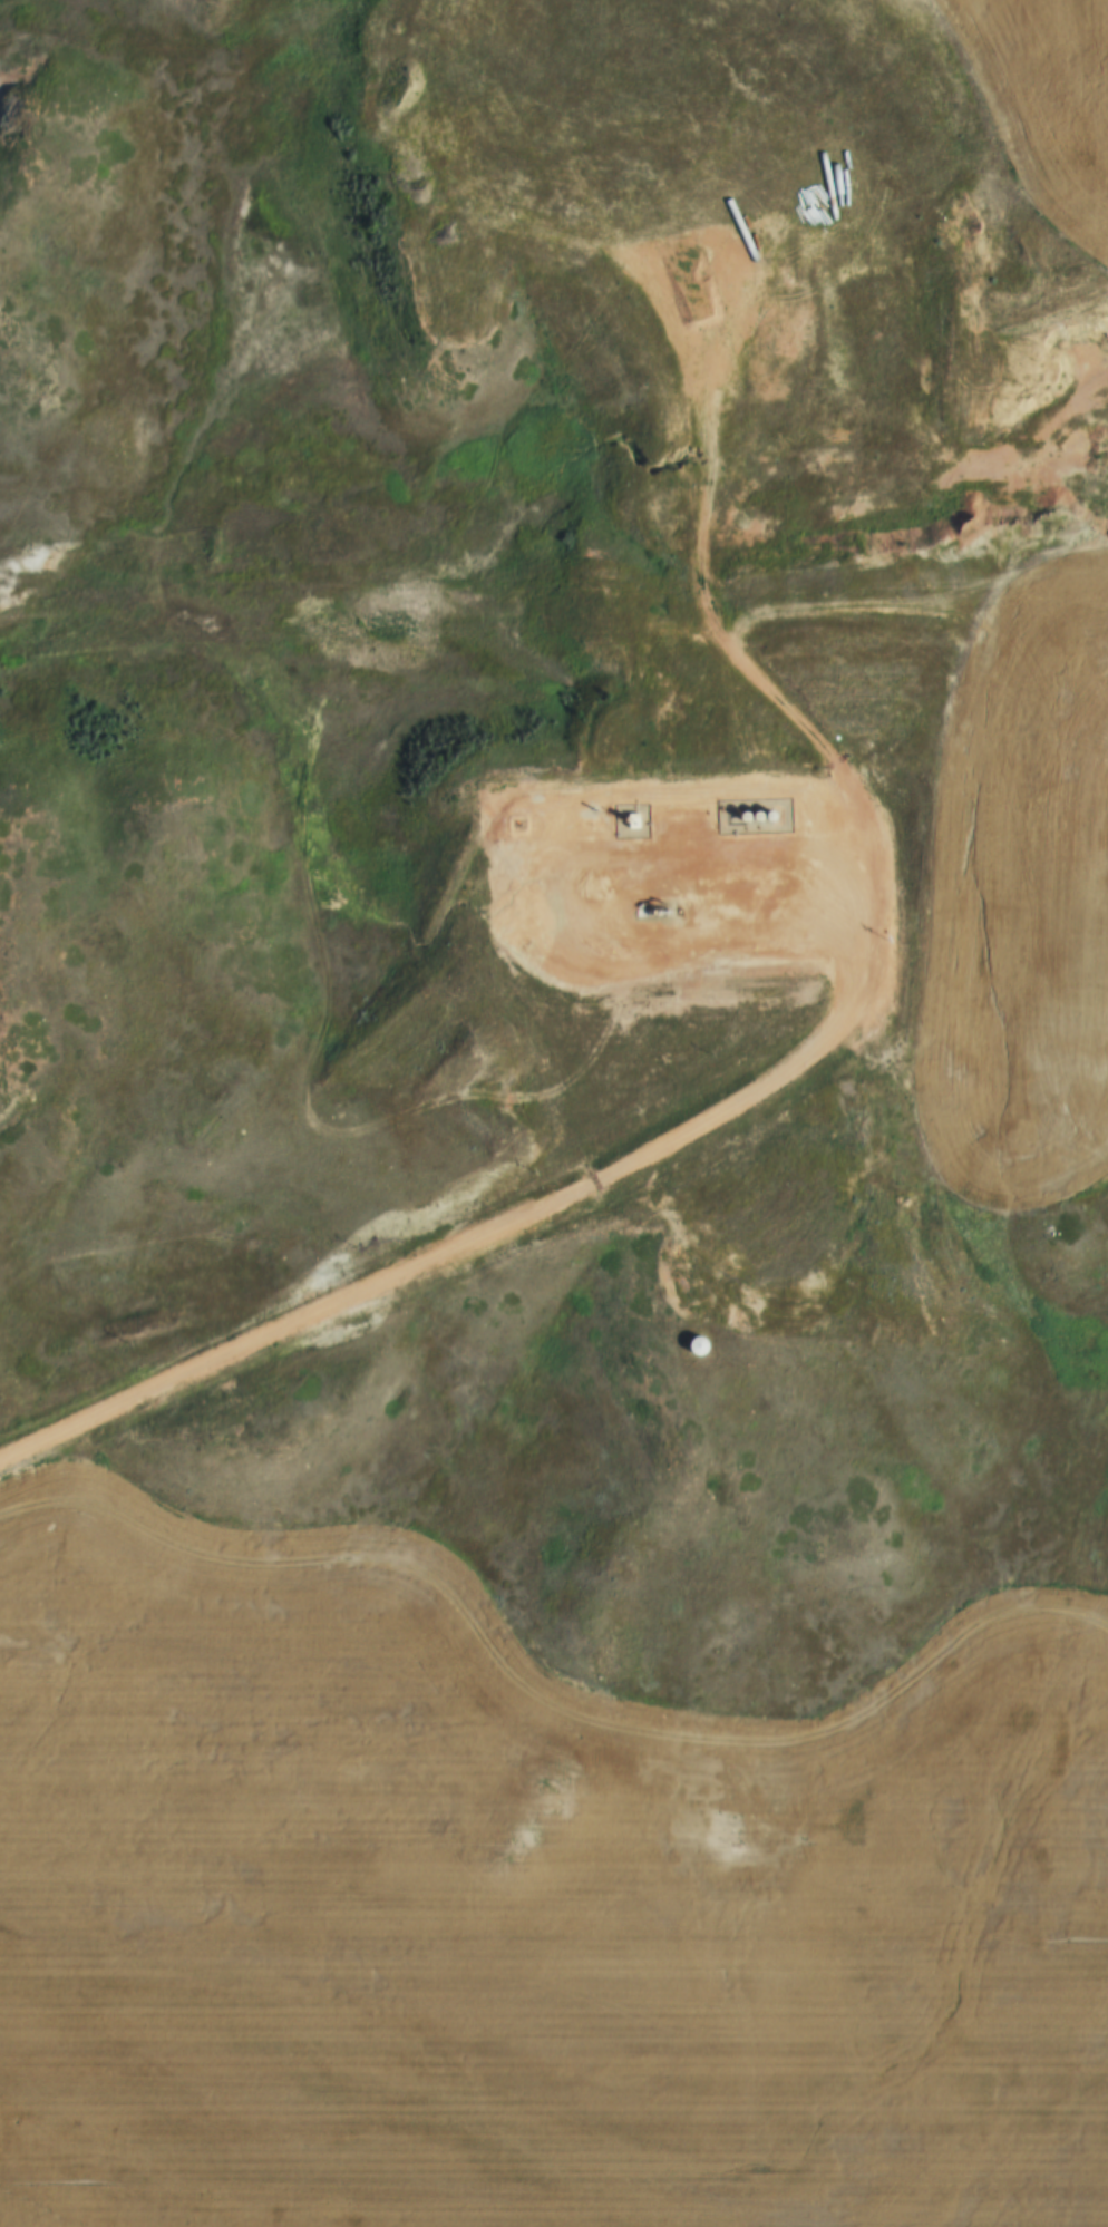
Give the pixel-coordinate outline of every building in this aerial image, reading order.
[(632,810),(632,827),(620,827),(619,810),(632,810)] [(694,1352),(708,1359),(716,1344),(702,1337),(694,1352)]
